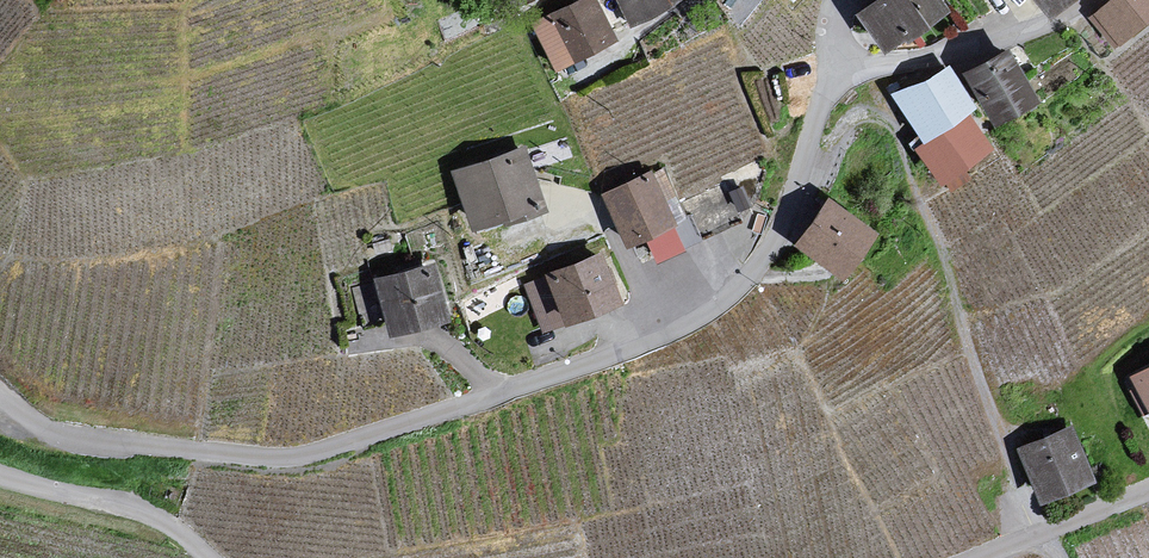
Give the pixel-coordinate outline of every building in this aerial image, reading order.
[(592,0),(571,0),(531,20),(553,63),(609,35),(592,0)] [(628,18),(659,0),(618,0),(628,18)] [(938,0),(864,0),(855,6),(881,44),(941,4),(938,0)] [(1045,8),(1055,0),(1038,0),(1045,8)] [(1088,21),(1110,48),(1148,16),(1148,0),(1114,0),(1088,21)] [(1031,91),(1004,46),(965,69),(992,115),(1031,91)] [(971,102),(946,64),(894,94),(921,137),(962,109),(971,102)] [(985,142),(962,109),(921,137),(913,143),(936,176),(985,142)] [(539,214),(521,153),(453,172),(470,233),(539,214)] [(664,227),(644,181),(591,203),(632,298),(676,279),(656,231),(664,227)] [(870,227),(824,195),(794,237),(840,269),(870,227)] [(616,307),(598,259),(525,286),(543,334),(616,307)] [(434,329),(420,272),(366,286),(379,342),(434,329)] [(1129,370),(1148,407),(1148,360),(1129,370)] [(1088,475),(1067,426),(1019,447),(1039,495),(1088,475)]
